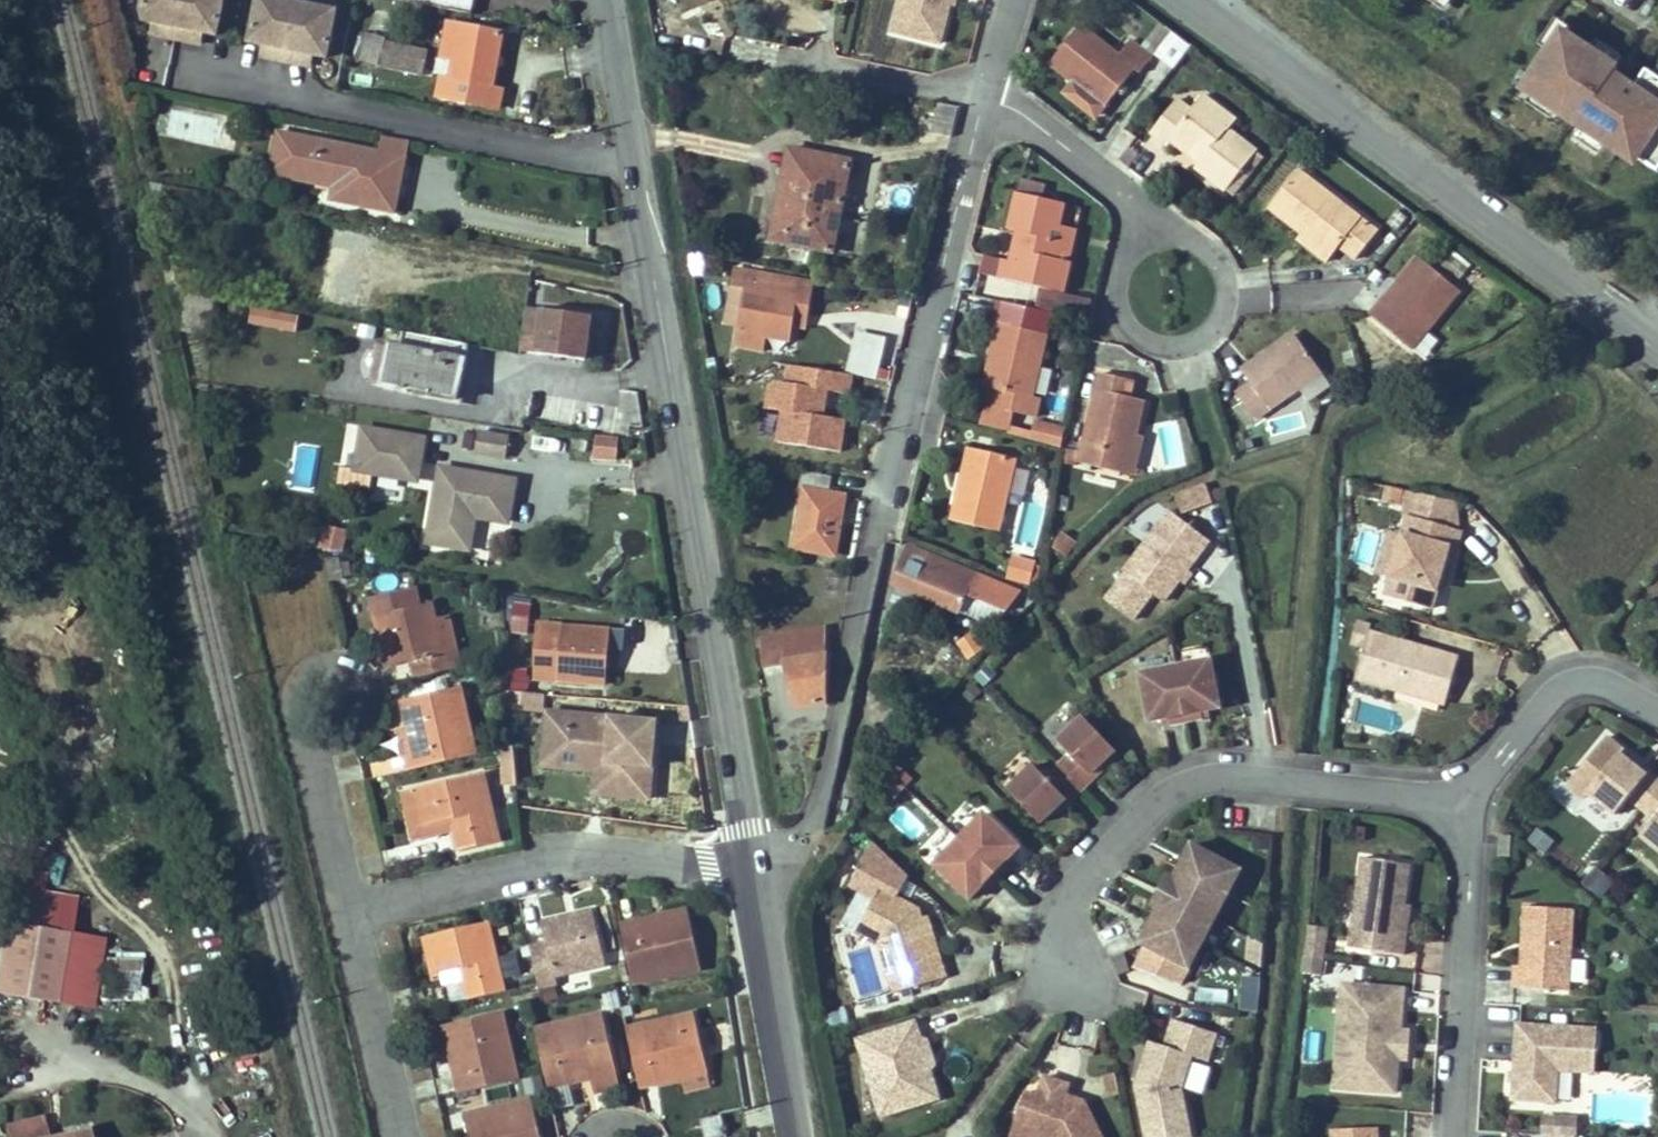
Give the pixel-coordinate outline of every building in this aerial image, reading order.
[(229,0),(143,0),(142,9),(144,20),(153,21),(151,35),(203,45),(205,32),(222,36),(229,0)] [(313,68),(316,56),(333,58),(343,8),(304,0),(259,0),(250,42),(264,43),(261,56),(313,68)] [(468,0),(402,0),(402,1),(466,12),(468,0)] [(952,0),(900,0),(891,36),(938,49),(952,0)] [(1444,16),(1455,0),(1419,0),(1444,16)] [(509,29),(447,19),(442,55),(458,58),(455,76),(499,85),(509,29)] [(1136,71),(1150,55),(1130,38),(1118,54),(1078,23),(1048,61),(1070,80),(1102,106),(1132,68),(1136,71)] [(426,75),(431,48),(388,41),(387,34),(363,30),(357,63),(426,75)] [(1562,43),(1522,100),(1640,181),(1657,155),(1657,108),(1562,43)] [(502,112),(507,87),(455,76),(440,73),(435,98),(502,112)] [(1102,106),(1070,80),(1061,91),(1093,117),(1102,106)] [(1255,149),(1227,126),(1233,118),(1203,93),(1190,108),(1176,98),(1150,129),(1164,141),(1168,137),(1175,129),(1204,153),(1198,161),(1195,165),(1224,188),(1255,149)] [(950,137),(957,107),(937,103),(930,132),(950,137)] [(1204,153),(1175,129),(1168,137),(1198,161),(1204,153)] [(407,177),(410,159),(407,158),(380,153),(281,133),(276,155),(297,159),(295,174),(336,182),(332,199),(396,212),(403,177),(407,177)] [(407,158),(409,142),(384,137),(380,153),(407,158)] [(780,216),(794,149),(787,147),(773,215),(780,216)] [(830,252),(848,160),(794,149),(780,216),(773,215),(768,240),(830,252)] [(295,174),(297,159),(276,155),(272,174),(293,178),(295,174)] [(1374,229),(1297,169),(1267,204),(1299,230),(1329,253),(1337,244),(1352,256),(1374,229)] [(1058,296),(1066,262),(1063,262),(1055,260),(1059,241),(1049,239),(1051,231),(1054,232),(1056,225),(1060,203),(1014,193),(1005,230),(1020,234),(1018,242),(1013,241),(1007,262),(1000,260),(995,281),(1058,296)] [(1063,262),(1071,228),(1056,225),(1054,232),(1051,231),(1049,239),(1059,241),(1055,260),(1063,262)] [(1329,253),(1299,230),(1295,236),(1324,258),(1329,253)] [(1410,344),(1457,285),(1423,257),(1403,282),(1387,301),(1380,295),(1367,310),(1410,344)] [(806,330),(814,280),(733,267),(724,323),(737,325),(734,344),(763,349),(765,336),(792,340),(793,328),(806,330)] [(1387,301),(1403,282),(1396,276),(1380,295),(1387,301)] [(591,359),(596,313),(529,305),(524,351),(591,359)] [(299,331),(301,313),(252,308),(250,325),(299,331)] [(1036,396),(1049,334),(997,322),(979,389),(986,392),(982,408),(1014,414),(1019,392),(1036,396)] [(886,337),(854,330),(845,371),(877,378),(886,337)] [(457,400),(468,344),(403,331),(399,348),(391,387),(457,400)] [(1284,351),(1299,341),(1295,335),(1280,346),(1284,351)] [(1323,374),(1299,341),(1284,351),(1280,346),(1241,373),(1251,387),(1237,397),(1253,423),(1323,374)] [(391,387),(399,348),(391,346),(383,385),(391,387)] [(842,451),(846,419),(825,416),(828,393),(834,394),(834,389),(852,391),(852,374),(789,364),(787,381),(775,379),(766,385),(763,407),(780,410),(776,443),(842,451)] [(1140,436),(1148,399),(1133,395),(1137,379),(1100,371),(1081,460),(1114,468),(1122,432),(1140,436)] [(640,419),(638,390),(622,391),(624,420),(640,419)] [(1039,420),(1044,398),(1036,396),(1019,392),(1014,414),(1035,418),(1039,420)] [(1014,414),(982,408),(976,430),(1008,438),(1009,434),(1011,426),(1014,414)] [(1060,447),(1065,426),(1035,418),(1032,431),(1011,426),(1009,434),(1060,447)] [(363,425),(355,471),(423,482),(430,436),(363,425)] [(513,435),(481,430),(477,453),(509,459),(513,435)] [(1136,473),(1144,437),(1140,436),(1122,432),(1114,468),(1136,473)] [(618,463),(620,435),(597,433),(594,461),(618,463)] [(946,518),(1001,532),(1020,459),(964,445),(946,518)] [(455,545),(468,473),(441,469),(428,540),(455,545)] [(506,520),(513,480),(468,473),(455,545),(468,547),(475,516),(506,520)] [(832,554),(842,498),(827,494),(829,479),(802,474),(798,491),(804,492),(793,547),(832,554)] [(1204,480),(1175,492),(1183,514),(1213,502),(1204,480)] [(1387,577),(1385,594),(1434,608),(1445,565),(1455,568),(1466,530),(1461,529),(1456,500),(1385,485),(1382,504),(1405,512),(1399,531),(1388,530),(1375,572),(1387,577)] [(1154,590),(1166,599),(1211,540),(1165,505),(1139,539),(1142,541),(1121,568),(1124,570),(1104,597),(1132,618),(1154,590)] [(328,527),(324,548),(341,551),(346,531),(328,527)] [(1065,533),(1055,545),(1067,555),(1077,542),(1065,533)] [(768,559),(769,549),(760,547),(758,558),(768,559)] [(481,550),(478,562),(486,564),(488,551),(481,550)] [(1037,560),(1012,554),(1006,579),(1031,585),(1037,560)] [(1021,593),(938,557),(931,572),(906,560),(894,583),(960,613),(968,597),(1007,612),(1021,593)] [(513,600),(507,625),(522,629),(528,604),(513,600)] [(442,653),(431,604),(428,602),(399,610),(397,602),(386,605),(388,612),(378,615),(390,667),(409,662),(419,659),(423,676),(455,669),(451,651),(442,653)] [(1357,617),(1351,638),(1364,642),(1355,674),(1400,686),(1401,681),(1448,694),(1460,652),(1369,626),(1370,621),(1357,617)] [(540,622),(536,680),(610,685),(613,627),(540,622)] [(823,702),(824,629),(760,641),(764,667),(784,664),(787,681),(791,683),(795,706),(823,702)] [(987,649),(974,631),(956,644),(970,662),(987,649)] [(419,659),(409,662),(413,678),(423,676),(419,659)] [(1137,682),(1147,729),(1165,725),(1167,732),(1200,725),(1198,719),(1217,715),(1207,667),(1137,682)] [(1401,681),(1400,686),(1446,700),(1448,694),(1401,681)] [(481,753),(466,686),(401,702),(408,726),(413,725),(418,747),(407,749),(410,768),(481,753)] [(545,709),(546,694),(510,692),(509,708),(545,709)] [(653,799),(661,720),(548,709),(542,767),(596,772),(594,794),(653,799)] [(1007,794),(1039,827),(1052,813),(1063,803),(1067,807),(1093,782),(1089,778),(1100,768),(1114,755),(1083,721),(1057,746),(1068,758),(1044,781),(1033,769),(1007,794)] [(1623,752),(1626,748),(1609,735),(1568,785),(1583,796),(1586,792),(1614,814),(1626,799),(1652,819),(1638,837),(1657,853),(1657,773),(1651,768),(1649,771),(1623,752)] [(514,746),(501,748),(506,784),(519,782),(514,746)] [(1089,778),(1093,782),(1103,772),(1100,768),(1089,778)] [(503,840),(487,774),(405,794),(414,830),(451,821),(453,830),(458,851),(503,840)] [(1052,813),(1056,817),(1067,807),(1063,803),(1052,813)] [(930,866),(966,902),(988,880),(993,884),(1017,860),(1012,855),(1021,846),(985,811),(930,866)] [(453,830),(451,821),(414,830),(417,839),(453,830)] [(1536,827),(1527,841),(1545,854),(1555,840),(1536,827)] [(1135,942),(1193,969),(1242,865),(1191,842),(1171,885),(1164,880),(1135,942)] [(877,946),(892,998),(948,978),(929,915),(923,916),(921,907),(898,895),(908,875),(871,844),(845,887),(865,895),(855,935),(877,946)] [(1400,896),(1405,856),(1358,850),(1347,940),(1401,947),(1404,926),(1397,925),(1400,896)] [(1601,898),(1614,881),(1596,867),(1582,883),(1601,898)] [(10,921),(0,978),(0,994),(95,1010),(107,938),(73,932),(79,897),(46,891),(49,873),(19,868),(10,921)] [(1400,896),(1397,925),(1404,926),(1407,897),(1400,896)] [(1572,899),(1525,896),(1520,956),(1514,955),(1512,977),(1566,981),(1572,899)] [(698,967),(686,909),(660,915),(661,920),(639,925),(638,920),(620,924),(633,981),(698,967)] [(604,963),(592,911),(541,922),(546,943),(548,952),(532,956),(532,957),(537,983),(538,987),(539,988),(557,984),(555,975),(604,963)] [(1324,920),(1308,919),(1306,935),(1323,937),(1324,920)] [(503,992),(487,925),(423,940),(431,975),(460,969),(467,1000),(503,992)] [(1323,937),(1306,935),(1304,952),(1321,954),(1323,937)] [(548,952),(546,943),(529,947),(532,956),(548,952)] [(1320,968),(1321,954),(1304,952),(1303,967),(1320,968)] [(1237,1011),(1256,1013),(1261,976),(1242,973),(1237,1011)] [(1358,994),(1359,978),(1339,977),(1338,993),(1358,994)] [(1401,982),(1359,978),(1358,994),(1338,993),(1331,1080),(1393,1085),(1396,1047),(1398,1019),(1401,982)] [(1227,1005),(1230,991),(1207,986),(1204,1000),(1227,1005)] [(517,1080),(501,1012),(443,1026),(449,1051),(453,1050),(458,1072),(454,1073),(458,1094),(517,1080)] [(707,1071),(693,1012),(626,1028),(640,1086),(659,1082),(657,1078),(679,1073),(680,1077),(707,1071)] [(615,1072),(602,1014),(536,1029),(545,1074),(548,1087),(567,1083),(566,1078),(588,1073),(589,1078),(615,1072)] [(1398,1019),(1396,1047),(1406,1048),(1408,1020),(1398,1019)] [(1514,1020),(1511,1099),(1556,1101),(1558,1072),(1595,1073),(1597,1024),(1514,1020)] [(920,1043),(914,1026),(856,1043),(879,1120),(938,1102),(925,1061),(917,1064),(912,1046),(920,1043)] [(1139,1136),(1186,1136),(1178,1096),(1189,1064),(1205,1069),(1215,1041),(1170,1026),(1160,1052),(1146,1047),(1130,1092),(1139,1136)] [(1057,1045),(1051,1064),(1078,1072),(1083,1053),(1057,1045)] [(710,1086),(707,1071),(680,1077),(684,1092),(710,1086)] [(618,1085),(615,1072),(589,1078),(592,1092),(618,1085)] [(1113,1073),(1094,1079),(1099,1097),(1119,1091),(1113,1073)] [(1015,1128),(1033,1132),(1032,1136),(1105,1136),(1083,1100),(1063,1095),(1066,1084),(1041,1079),(1036,1099),(1023,1096),(1015,1128)] [(531,1100),(464,1116),(469,1136),(541,1136),(531,1100)] [(1542,1110),(1541,1128),(1547,1128),(1573,1131),(1575,1113),(1542,1110)] [(721,1116),(702,1120),(706,1136),(710,1136),(725,1133),(721,1116)] [(44,1118),(10,1126),(12,1136),(46,1136),(49,1136),(44,1118)] [(1374,1124),(1330,1127),(1330,1136),(1375,1136),(1374,1124)] [(90,1127),(49,1136),(46,1136),(92,1136),(90,1127)] [(1015,1128),(1013,1136),(1032,1136),(1033,1132),(1015,1128)] [(1547,1128),(1547,1136),(1572,1136),(1573,1131),(1547,1128)]
